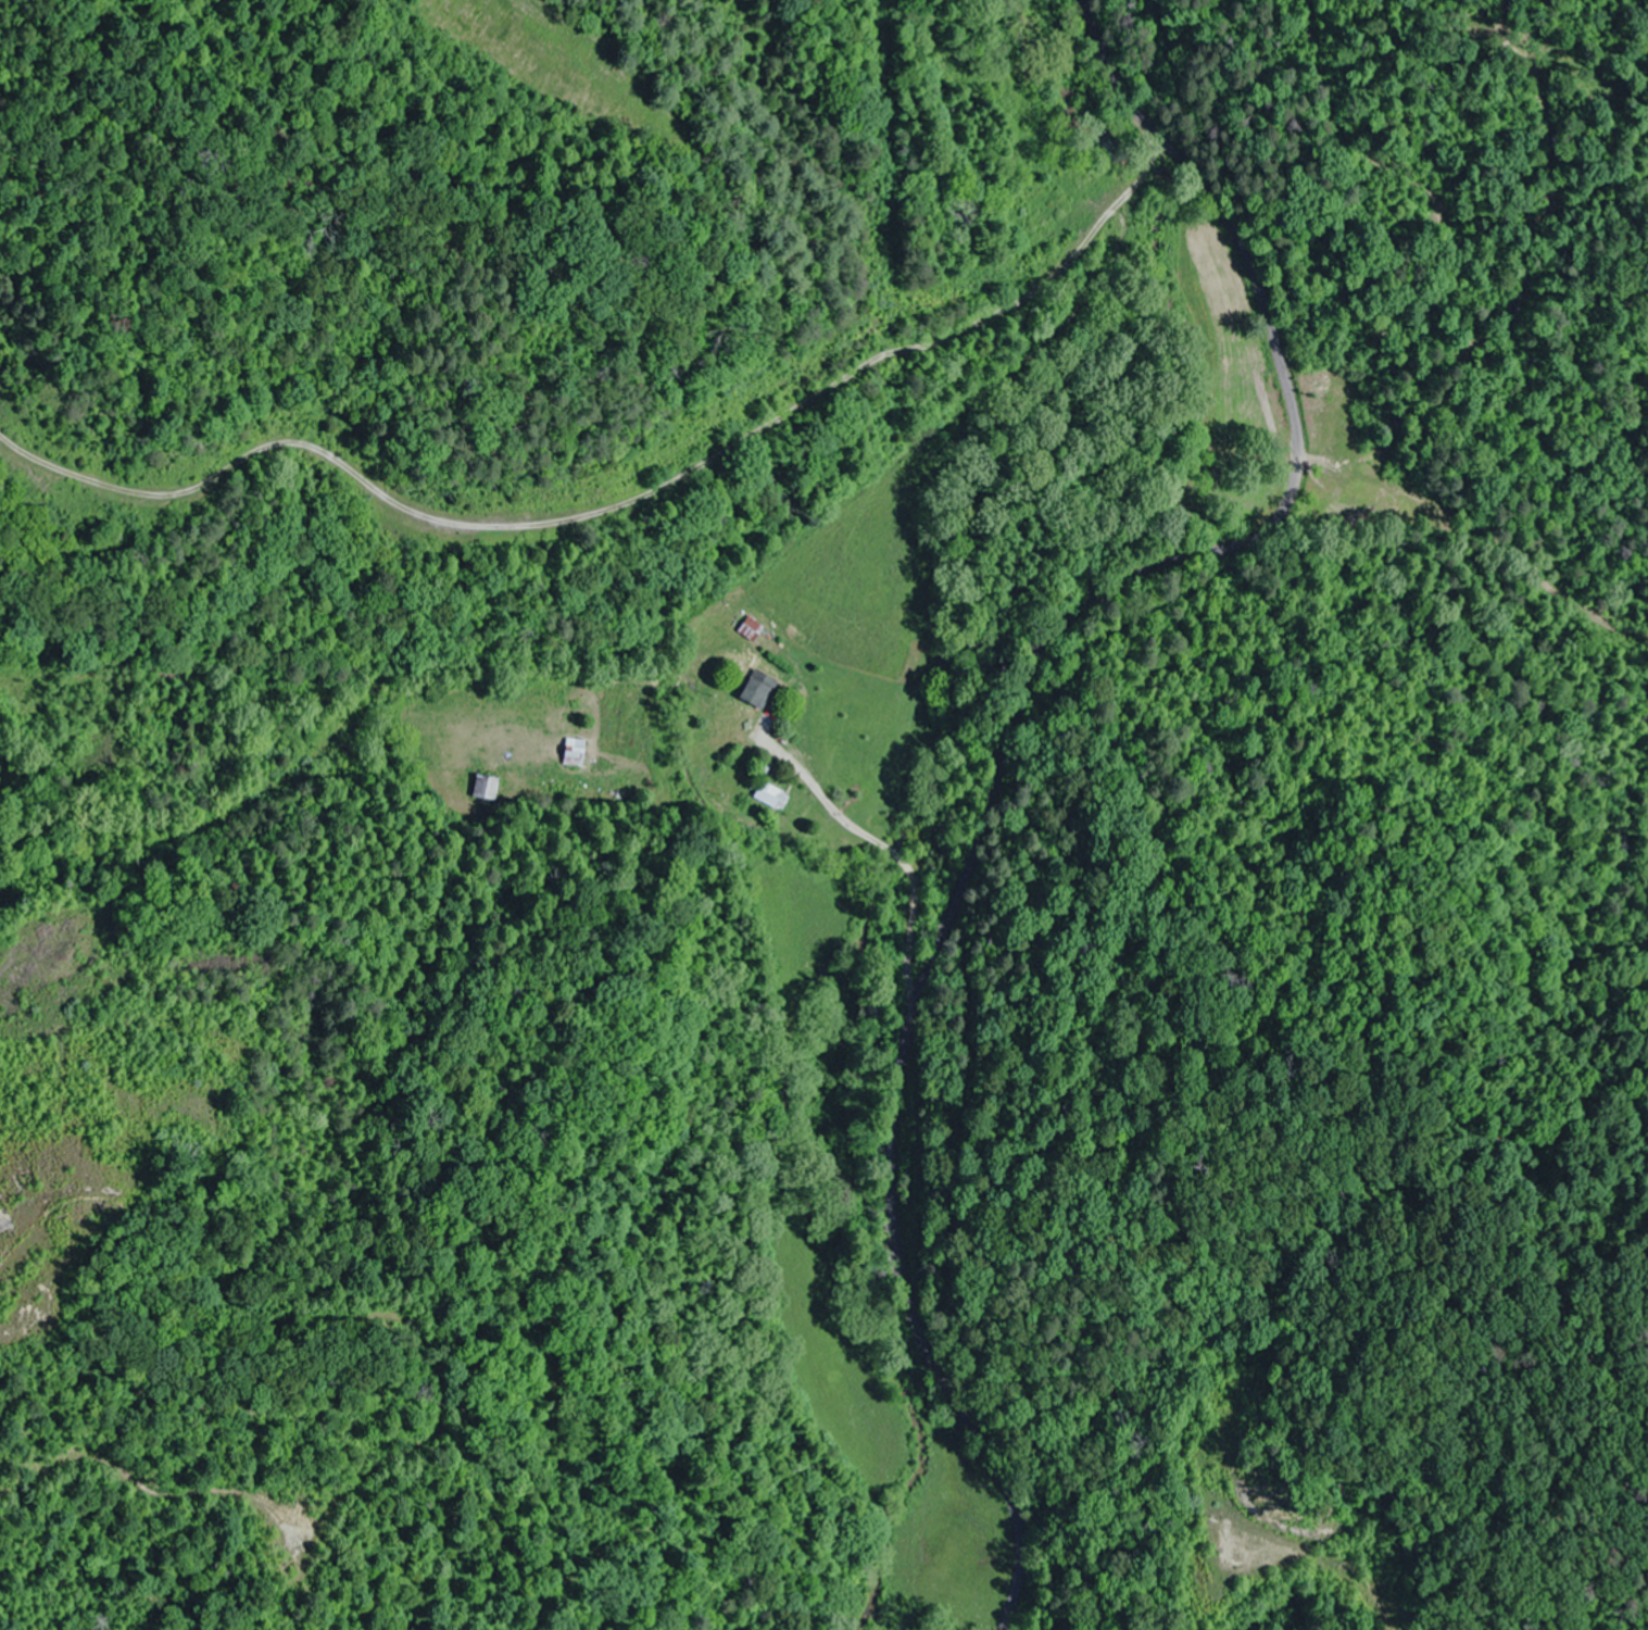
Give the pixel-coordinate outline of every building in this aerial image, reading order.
[(764,628),(750,617),(739,632),(754,642),(764,628)] [(740,696),(760,709),(777,682),(757,669),(740,696)] [(584,738),(565,738),(565,765),(584,765),(584,738)] [(471,796),(493,802),(499,778),(476,773),(471,796)] [(754,797),(776,808),(784,792),(762,781),(754,797)]
